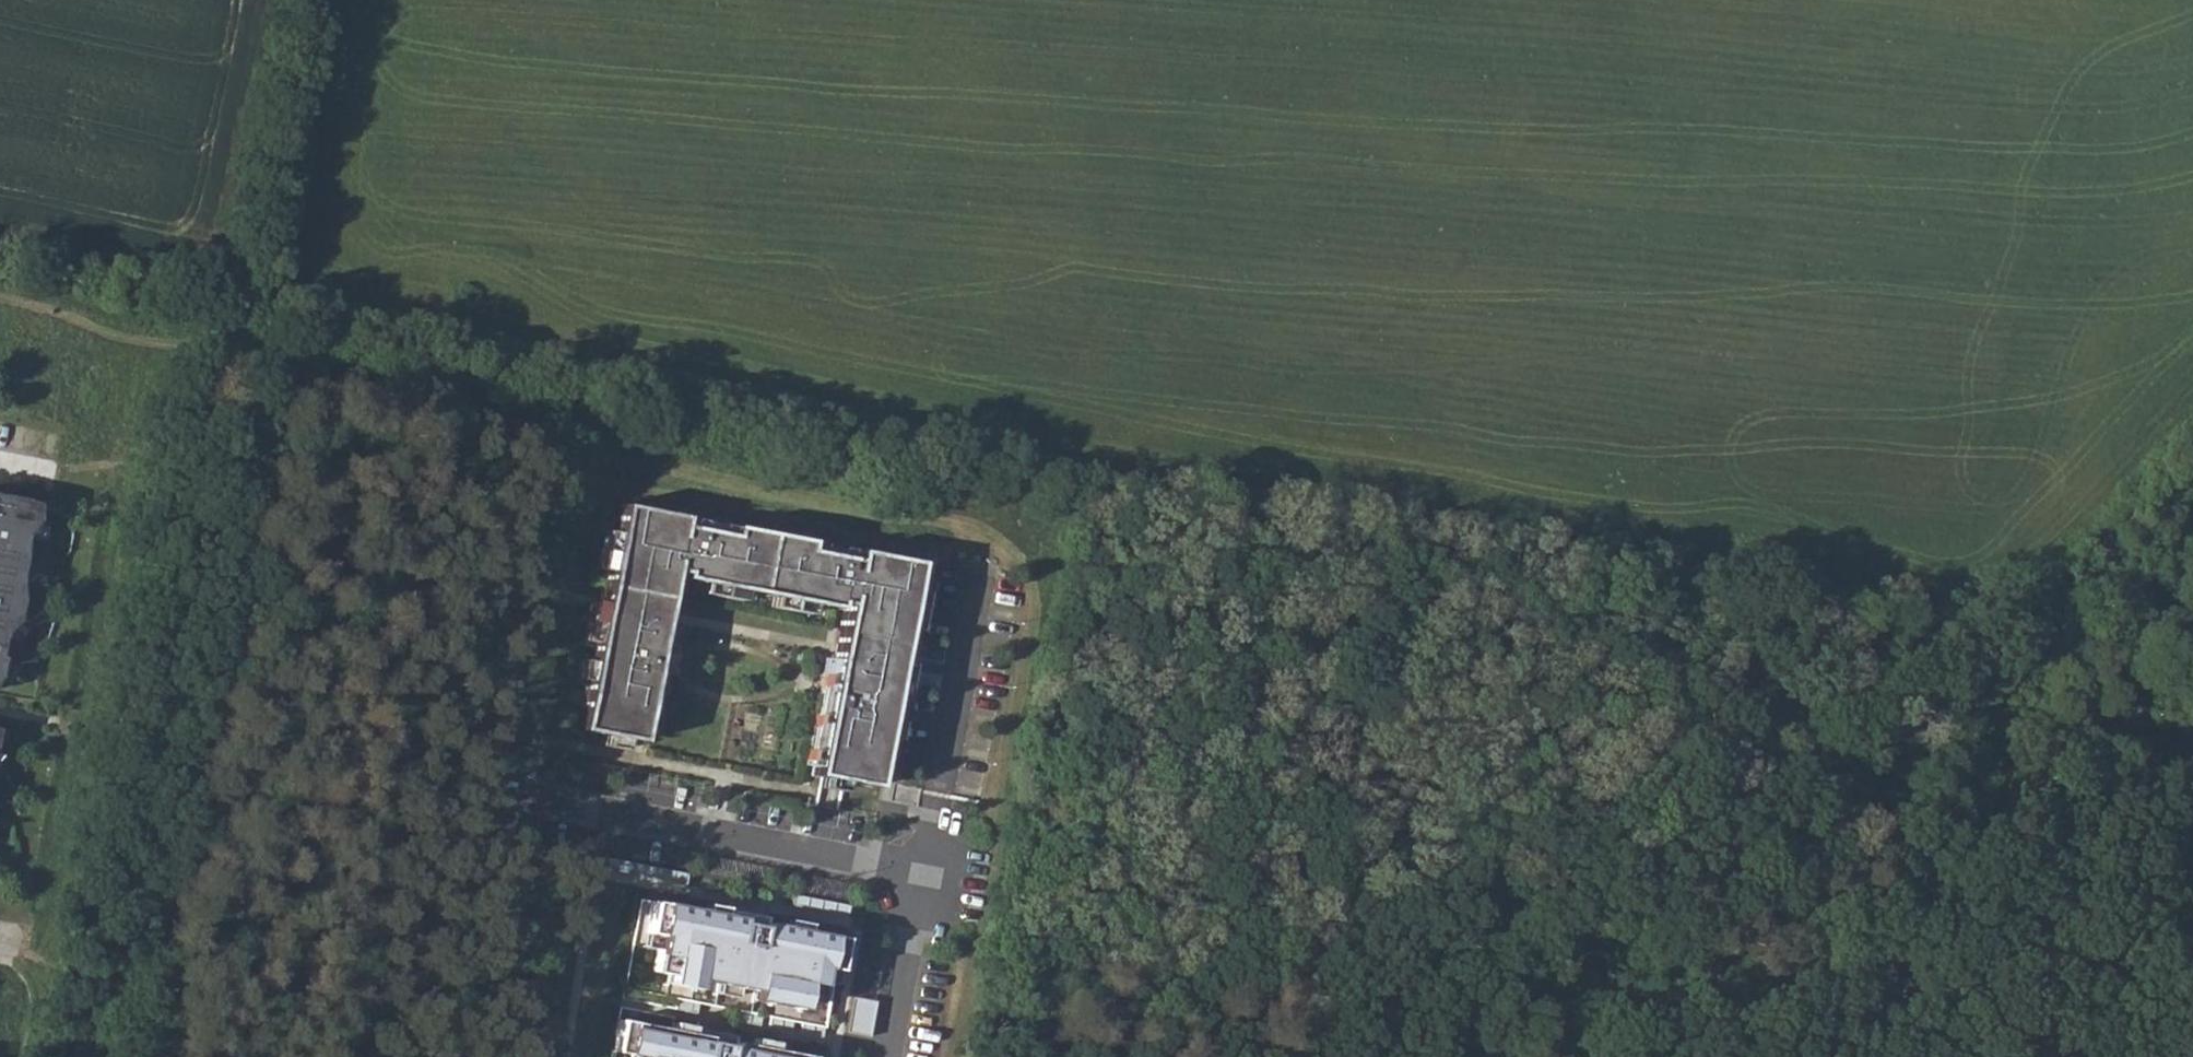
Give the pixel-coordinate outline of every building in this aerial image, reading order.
[(1,635),(15,618),(18,599),(15,576),(19,557),(19,535),(32,518),(32,502),(0,496),(0,642),(1,635)] [(619,503),(575,728),(636,740),(668,573),(842,607),(810,773),(872,785),(915,559),(619,503)] [(686,874),(606,858),(604,867),(685,883),(686,874)] [(848,905),(795,895),(793,904),(847,914),(848,905)] [(726,915),(651,901),(645,932),(660,935),(653,970),(814,1001),(821,967),(836,970),(842,938),(767,923),(768,918),(727,909),(726,915)] [(876,1002),(853,997),(846,1031),(868,1036),(876,1002)] [(698,1005),(677,1001),(675,1009),(696,1013),(698,1005)] [(762,1016),(740,1012),(738,1021),(760,1024),(762,1016)] [(793,1021),(771,1017),(769,1027),(791,1031),(793,1021)] [(618,1019),(612,1051),(628,1054),(627,1056),(809,1056),(735,1041),(737,1035),(694,1027),(693,1034),(618,1019)] [(802,1023),(801,1033),(822,1036),(824,1026),(802,1023)]
